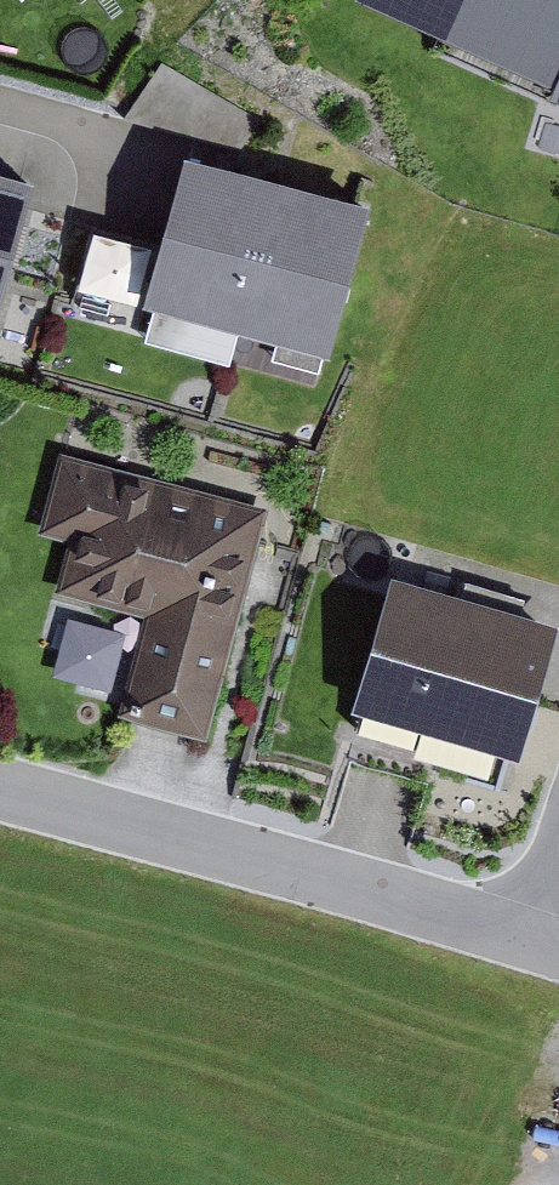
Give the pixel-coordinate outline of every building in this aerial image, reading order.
[(552,80),(558,66),(558,0),(376,0),(552,80)] [(263,119),(161,60),(121,116),(240,148),(263,119)] [(552,80),(549,94),(558,97),(558,66),(552,80)] [(371,199),(183,147),(142,296),(330,348),(371,199)] [(0,164),(0,303),(37,175),(0,164)] [(268,507),(60,449),(38,530),(69,538),(55,588),(151,615),(124,709),(205,732),(268,507)] [(392,569),(350,703),(518,755),(558,623),(558,621),(392,569)] [(65,665),(123,677),(136,615),(79,603),(65,665)]
